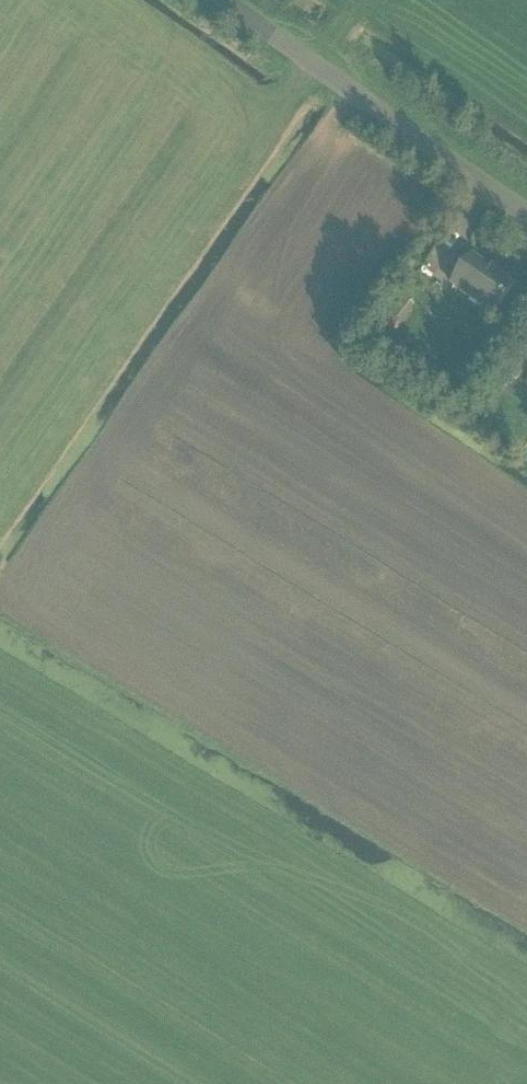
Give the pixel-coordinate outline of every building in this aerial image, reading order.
[(458,249),(442,238),(427,261),(443,271),(458,249)] [(514,284),(496,271),(497,269),(496,269),(495,271),(487,265),(488,263),(487,262),(486,264),(472,255),(451,284),(494,314),(514,284)] [(397,317),(410,302),(401,294),(388,309),(397,317)]
